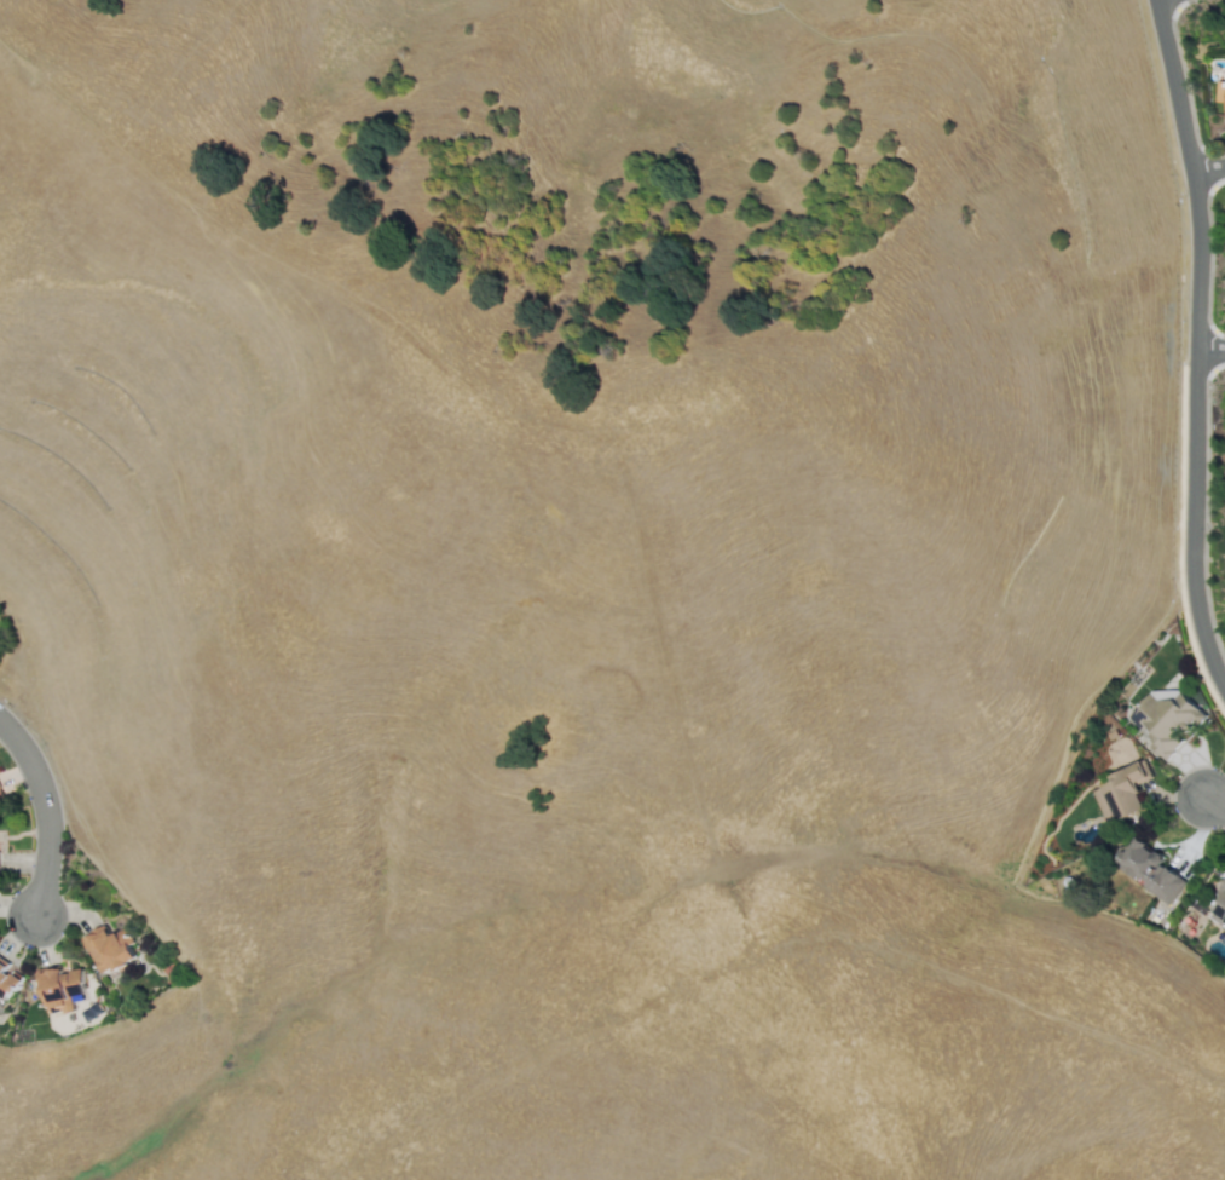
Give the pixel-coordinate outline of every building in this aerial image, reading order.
[(1217,81),(1215,102),(1224,102),(1223,117),(1224,118),(1224,82),(1217,81)] [(1161,679),(1126,719),(1167,755),(1203,715),(1161,679)] [(1108,775),(1110,782),(1090,790),(1105,827),(1146,810),(1136,783),(1152,777),(1145,759),(1108,775)] [(1172,903),(1186,879),(1161,863),(1166,856),(1134,837),(1127,850),(1117,845),(1106,864),(1172,903)] [(1214,894),(1220,898),(1208,916),(1224,928),(1224,878),(1214,894)] [(102,974),(138,957),(123,927),(109,934),(104,925),(82,936),(102,974)] [(7,963),(0,960),(0,997),(6,1000),(18,978),(4,971),(7,963)] [(71,995),(83,994),(80,967),(41,973),(48,1014),(74,1011),(71,995)]
